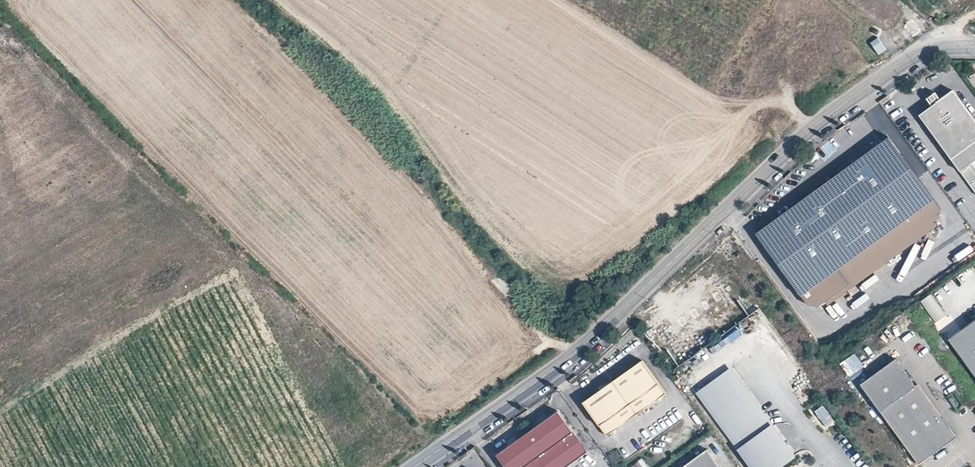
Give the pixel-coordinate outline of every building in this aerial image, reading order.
[(917,117),(974,195),(974,125),(950,92),(938,102),(930,108),(917,117)] [(930,108),(938,102),(932,94),(924,100),(930,108)] [(804,296),(935,199),(889,138),(759,235),(804,296)] [(728,264),(732,260),(723,248),(718,252),(728,264)] [(932,294),(920,302),(935,324),(946,316),(932,294)] [(949,339),(974,375),(974,320),(949,339)] [(855,353),(839,366),(849,378),(865,365),(855,353)] [(861,385),(919,465),(956,437),(918,385),(916,386),(896,359),(861,385)] [(641,361),(583,404),(607,437),(666,394),(641,361)] [(698,393),(753,466),(779,466),(792,457),(729,370),(698,393)] [(823,431),(836,423),(825,406),(812,413),(823,431)] [(573,432),(558,411),(496,454),(505,466),(567,466),(577,460),(563,439),(573,432)] [(587,453),(573,432),(563,439),(577,460),(587,453)] [(683,466),(719,466),(706,450),(683,466)]
